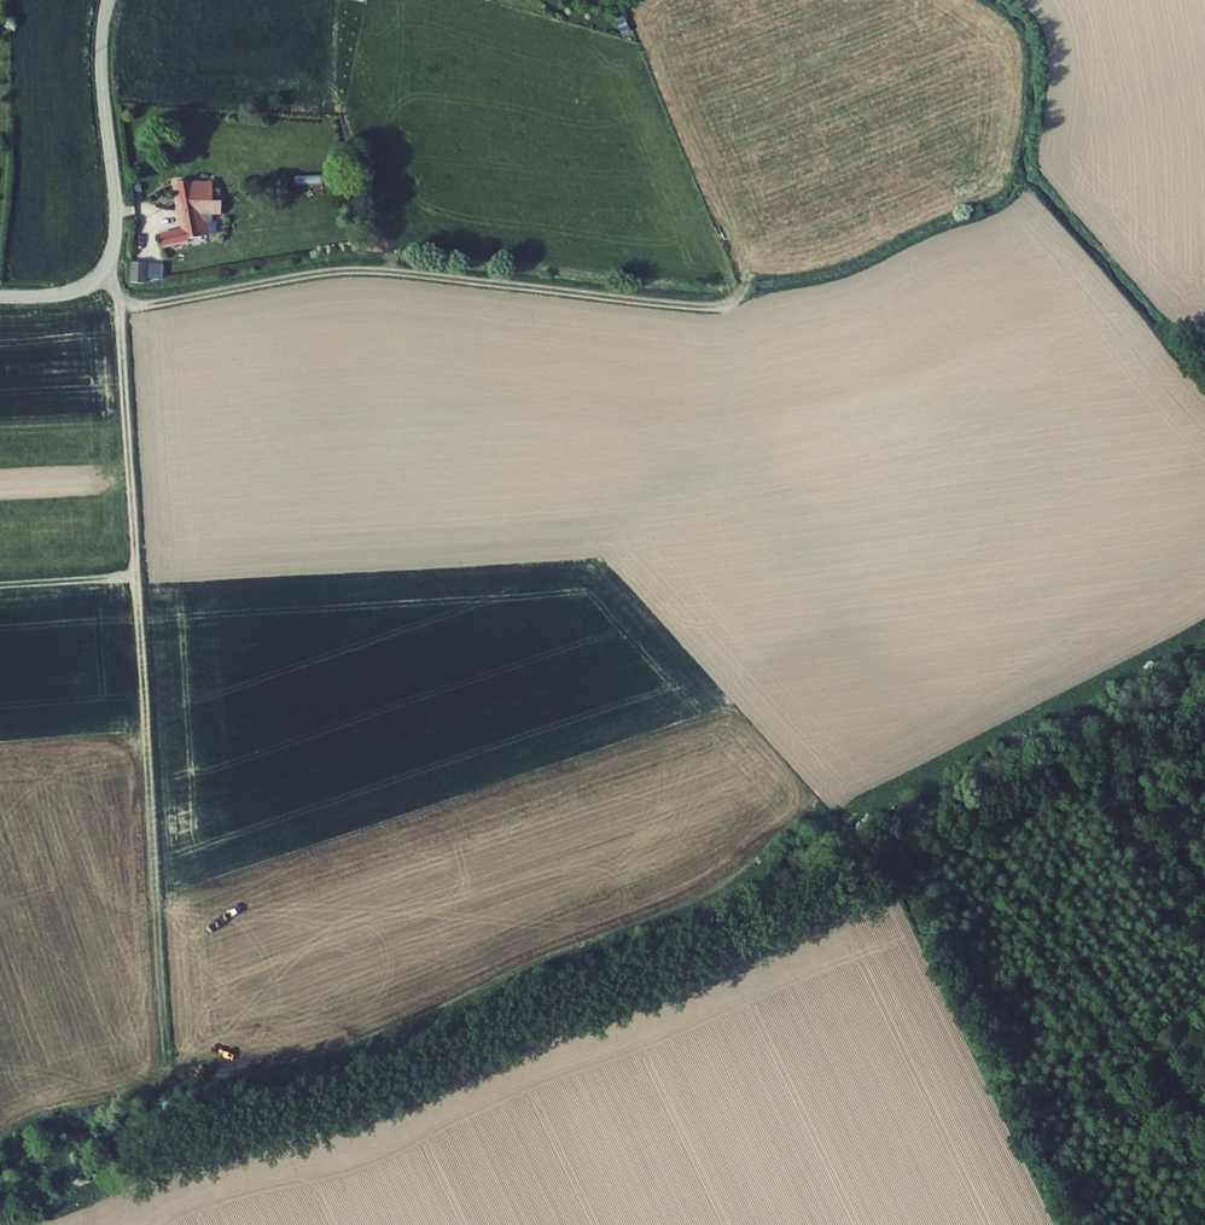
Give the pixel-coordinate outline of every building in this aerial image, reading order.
[(212,177),(172,181),(175,204),(221,206),(221,199),(214,200),(212,177)] [(222,213),(221,206),(175,204),(178,232),(159,234),(160,245),(187,242),(187,239),(207,237),(206,223),(214,223),(213,214),(222,213)] [(147,291),(143,272),(130,274),(134,294),(147,291)]
